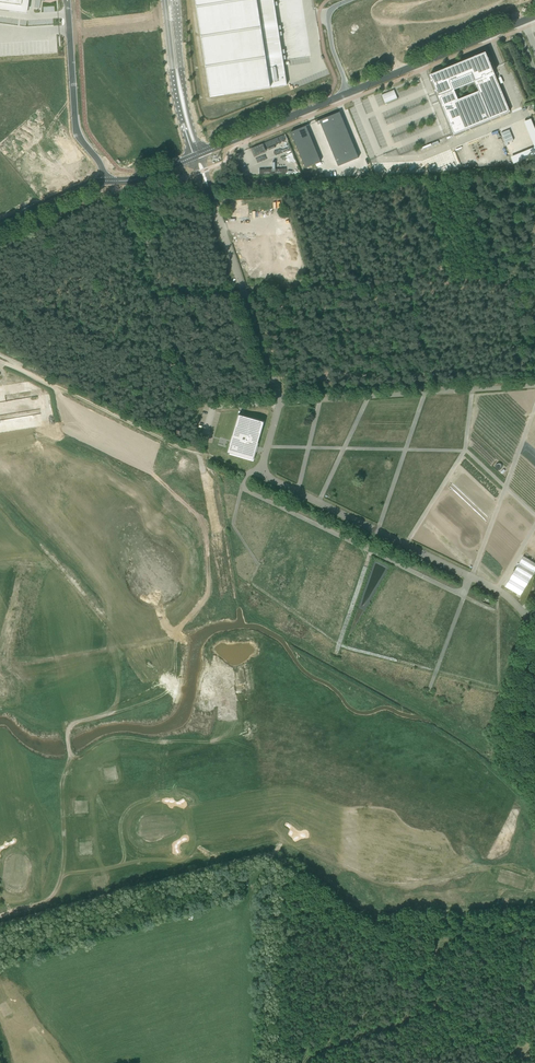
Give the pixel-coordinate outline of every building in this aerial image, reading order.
[(211,97),(287,85),(274,0),(196,0),(211,97)] [(473,57),(430,75),(442,106),(454,135),(510,112),(485,52),(473,57)] [(382,95),(385,104),(397,99),(394,90),(382,95)] [(359,158),(340,112),(317,122),(318,125),(321,124),(339,166),(359,158)] [(291,133),(306,168),(322,162),(306,126),(291,133)] [(266,151),(263,143),(252,148),(255,156),(266,151)] [(259,175),(286,173),(285,167),(274,168),(274,162),(271,162),(271,168),(259,169),(259,175)] [(56,171),(41,186),(49,194),(64,178),(56,171)] [(229,200),(230,217),(247,217),(246,206),(237,207),(237,200),(229,200)] [(285,233),(288,246),(295,244),(292,231),(285,233)] [(239,415),(229,452),(254,460),(265,422),(239,415)] [(505,587),(521,596),(534,571),(534,563),(523,556),(505,587)]
